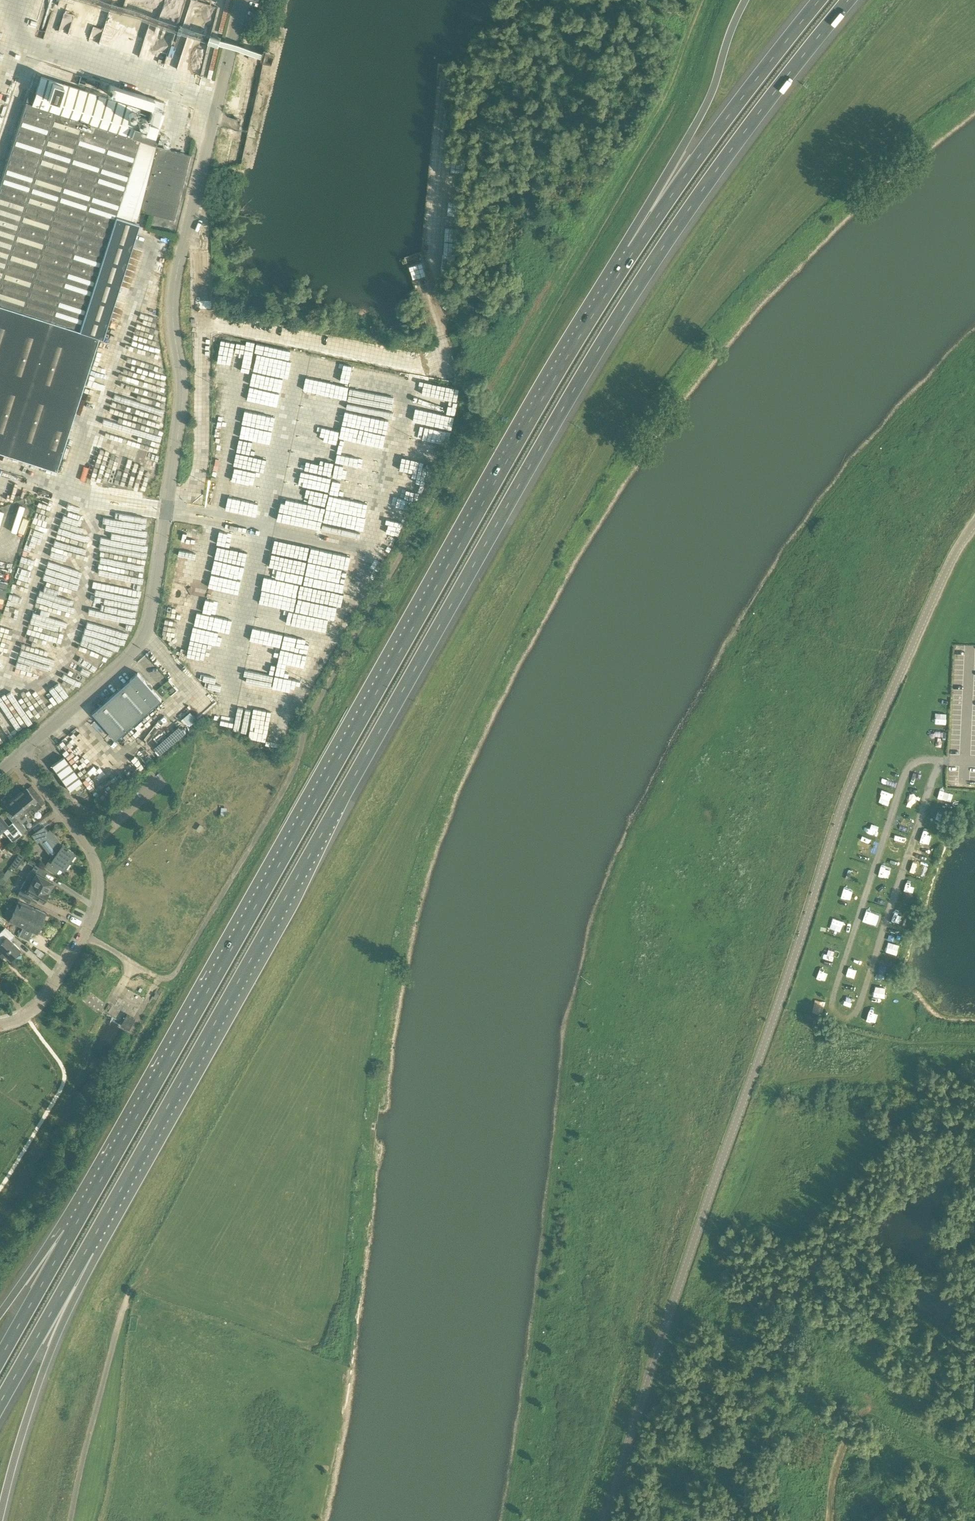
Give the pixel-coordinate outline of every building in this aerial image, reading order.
[(135,222),(139,211),(174,220),(178,204),(179,199),(184,181),(190,155),(176,151),(155,146),(154,146),(159,131),(160,128),(144,123),(143,125),(142,129),(134,126),(139,108),(41,77),(36,92),(30,90),(26,101),(0,182),(0,453),(56,471),(98,341),(102,342),(139,224),(135,222)] [(447,404),(447,399),(433,398),(432,409),(440,409),(441,404),(447,404)] [(382,445),(388,410),(344,401),(339,428),(343,436),(349,437),(346,431),(350,430),(344,429),(343,426),(346,425),(348,411),(367,415),(358,419),(370,421),(365,424),(364,431),(366,432),(365,435),(356,440),(382,445)] [(236,451),(232,464),(258,470),(261,457),(236,451)] [(355,513),(363,515),(365,507),(357,505),(355,513)] [(286,640),(293,641),(294,636),(283,634),(281,646),(285,646),(286,640)] [(288,662),(289,651),(278,650),(276,661),(288,662)] [(161,700),(137,673),(92,713),(116,740),(161,700)] [(20,728),(17,729),(51,704),(49,698),(24,703),(25,708),(19,712),(15,713),(12,710),(5,712),(2,709),(0,709),(0,742),(20,728)] [(51,765),(70,790),(81,782),(63,757),(51,765)] [(15,797),(26,809),(32,804),(36,809),(45,802),(39,794),(31,785),(23,792),(22,791),(15,797)] [(26,809),(15,797),(9,802),(10,802),(6,806),(10,810),(6,814),(13,822),(22,833),(27,829),(21,822),(25,819),(21,814),(26,809)] [(13,822),(8,826),(0,817),(0,831),(2,829),(12,841),(22,833),(13,822)] [(62,845),(61,845),(49,830),(47,831),(43,827),(32,835),(38,843),(39,841),(50,856),(50,858),(45,866),(55,873),(56,872),(55,872),(59,866),(63,868),(73,853),(73,852),(62,845)] [(16,870),(25,858),(20,854),(11,866),(16,870)] [(31,869),(25,879),(48,892),(53,883),(46,879),(41,875),(44,870),(35,863),(31,870),(31,869)] [(20,888),(21,889),(17,895),(27,900),(30,894),(36,897),(43,901),(48,892),(25,879),(20,888)] [(841,902),(850,906),(854,898),(845,894),(841,902)] [(18,901),(14,911),(41,923),(45,913),(18,901)] [(14,911),(9,921),(22,927),(18,936),(28,941),(32,931),(36,933),(41,923),(14,911)] [(0,944),(0,955),(4,959),(6,957),(10,960),(20,950),(7,937),(0,944)] [(842,996),(840,1005),(849,1007),(851,998),(842,996)] [(129,1029),(136,1019),(127,1014),(121,1025),(129,1029)]
